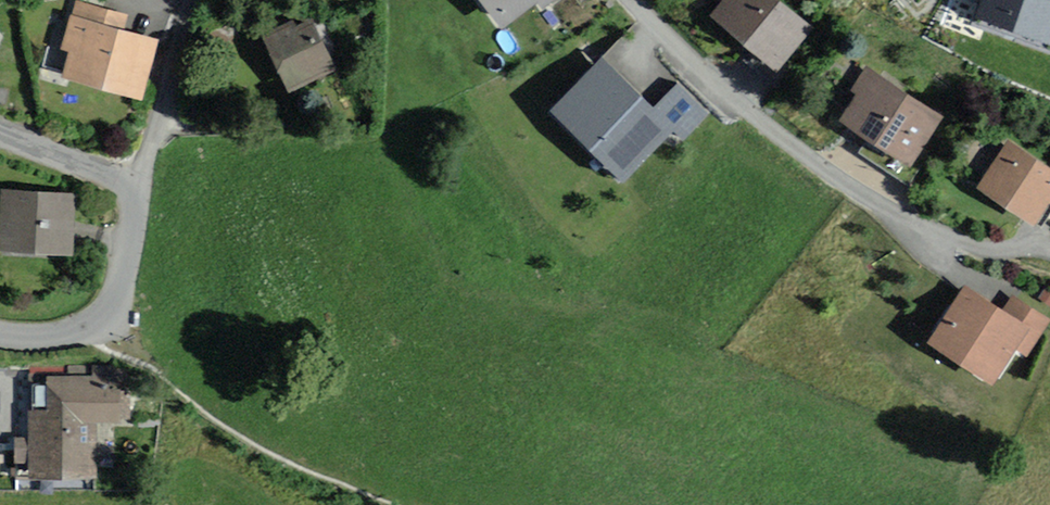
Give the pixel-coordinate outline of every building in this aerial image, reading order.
[(85,0),(83,0),(65,53),(72,55),(64,80),(138,103),(158,42),(131,33),(137,17),(85,0)] [(505,31),(539,5),(543,11),(558,0),(482,0),(505,31)] [(786,0),(719,0),(707,14),(775,72),(815,25),(786,0)] [(981,21),(1049,43),(1049,0),(987,0),(981,21)] [(342,61),(314,2),(269,23),(296,82),(342,61)] [(655,114),(603,63),(552,114),(625,187),(675,137),(684,145),(712,118),(682,88),(655,114)] [(944,111),(875,66),(856,95),(860,97),(843,123),(909,165),(944,111)] [(1012,138),(979,190),(1035,224),(1049,200),(1049,162),(1012,138)] [(3,191),(0,235),(0,250),(70,255),(74,196),(3,191)] [(1000,313),(964,290),(931,342),(988,379),(1009,346),(1021,353),(1045,315),(1012,294),(1000,313)] [(99,388),(100,376),(53,374),(51,411),(30,410),(28,475),(97,478),(99,421),(118,422),(119,389),(99,388)]
